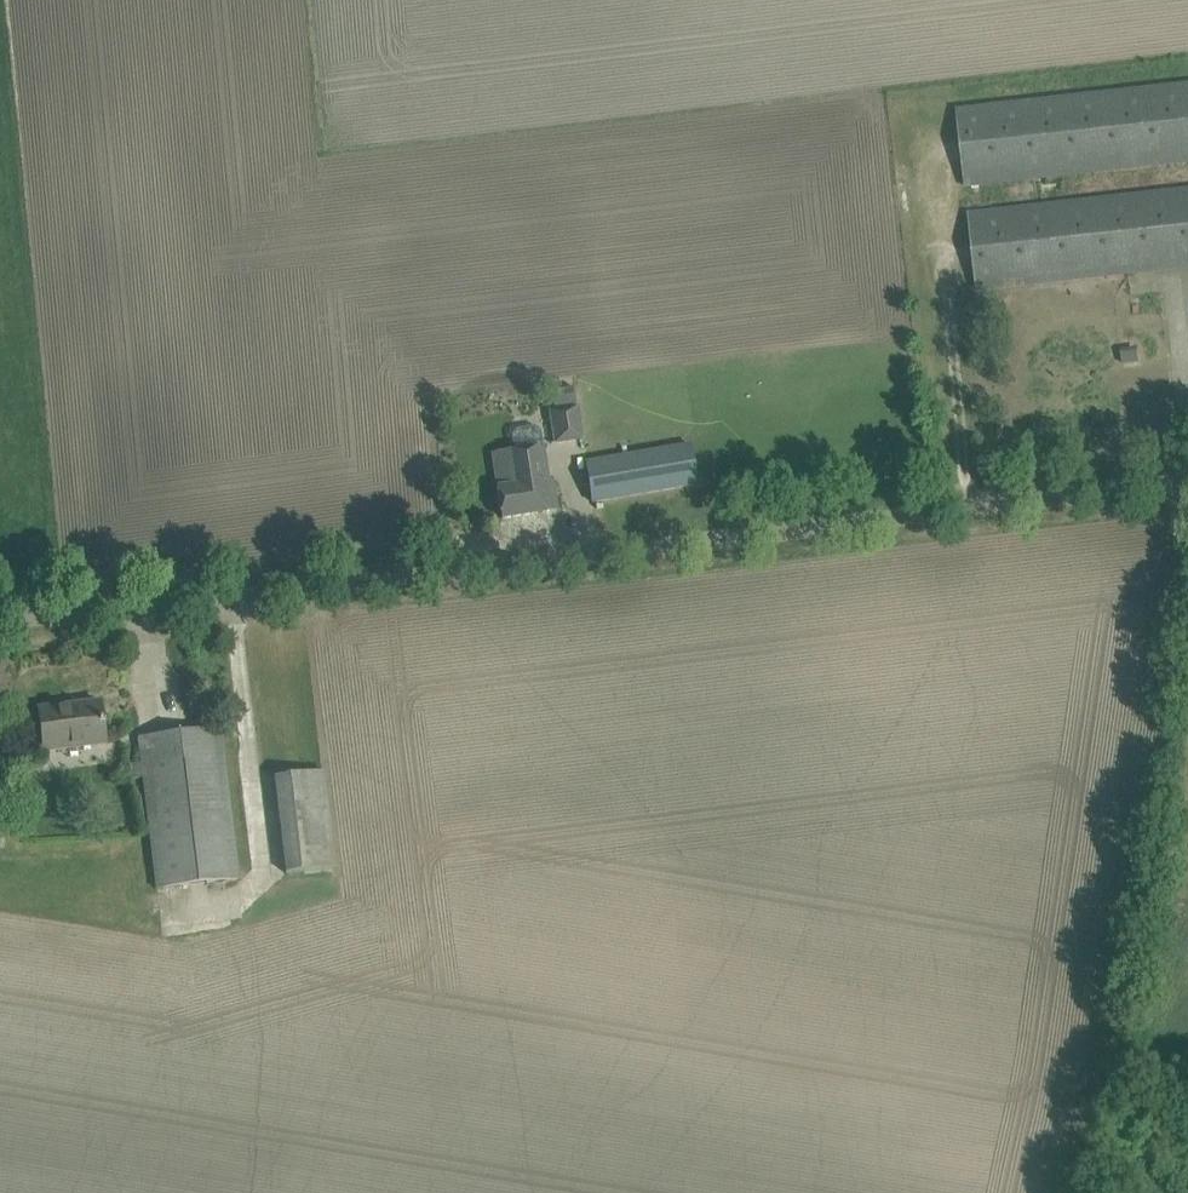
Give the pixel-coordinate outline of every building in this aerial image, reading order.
[(954,108),(964,190),(1187,164),(1187,82),(954,108)] [(976,293),(1187,269),(1187,187),(967,212),(976,293)] [(1138,353),(1122,355),(1123,364),(1139,362),(1138,353)] [(580,408),(552,412),(558,445),(585,441),(580,408)] [(516,434),(518,449),(492,454),(504,525),(560,516),(548,445),(547,445),(545,430),(540,426),(518,430),(516,434)] [(586,461),(589,478),(593,502),(697,485),(689,443),(586,461)] [(100,701),(39,709),(42,733),(44,753),(106,745),(103,726),(100,701)] [(155,890),(238,879),(220,727),(137,737),(155,890)] [(278,774),(285,871),(335,867),(328,769),(278,774)]
